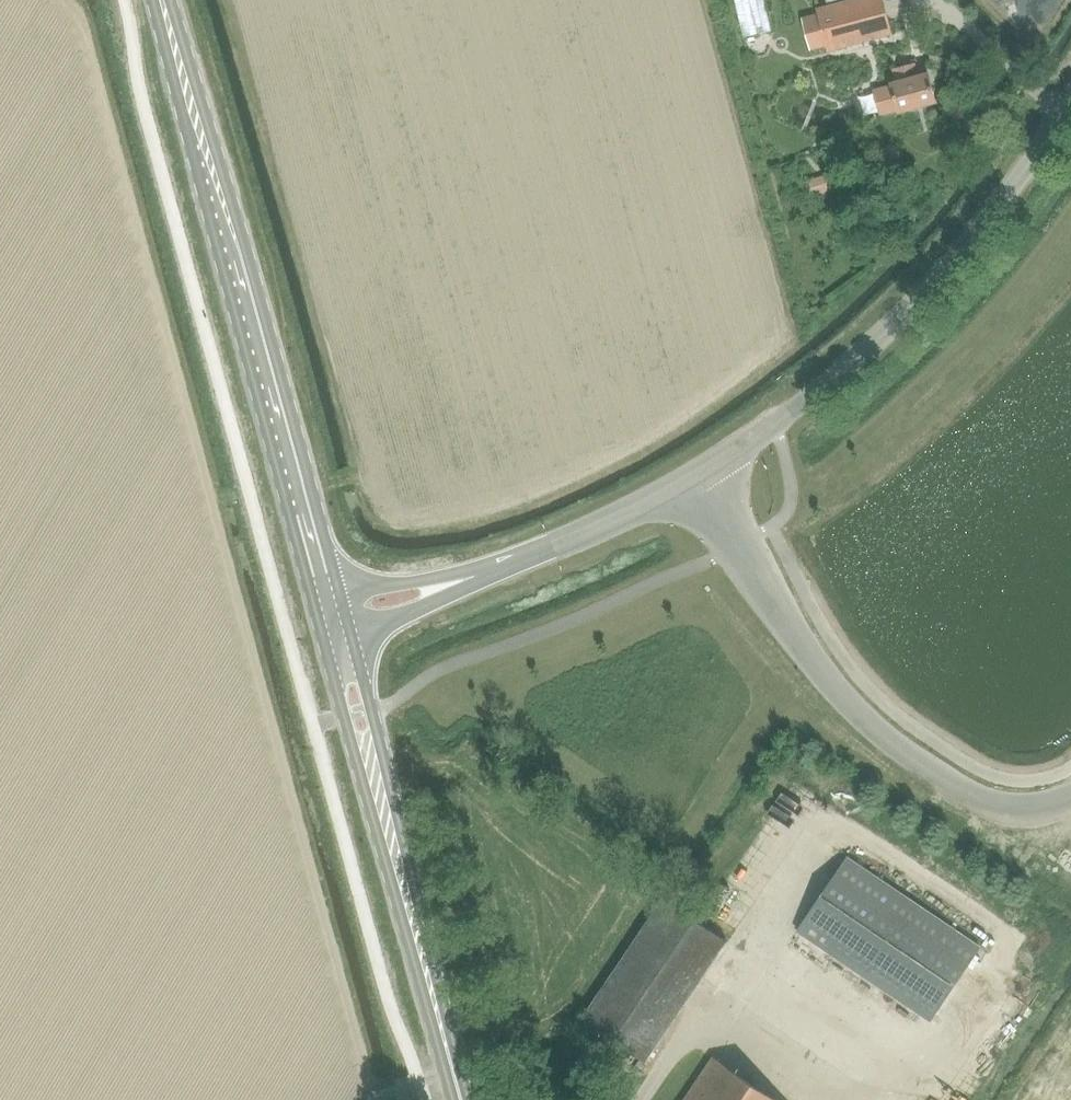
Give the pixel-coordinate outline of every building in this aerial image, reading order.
[(744,37),(771,30),(764,0),(735,0),(744,37)] [(828,50),(892,33),(883,0),(847,0),(817,8),(828,50)] [(898,110),(899,112),(936,101),(928,74),(918,77),(914,63),(892,69),(896,83),(891,84),(892,86),(875,91),(882,114),(898,110)] [(768,853),(795,871),(842,799),(816,782),(816,783),(789,765),(728,858),(754,874),(768,853)] [(846,857),(797,931),(929,1020),(979,946),(846,857)] [(727,942),(663,899),(582,1019),(646,1062),(727,942)] [(1034,1099),(1070,1099),(1070,1044),(1034,1099)] [(712,1059),(685,1099),(774,1099),(712,1059)]
